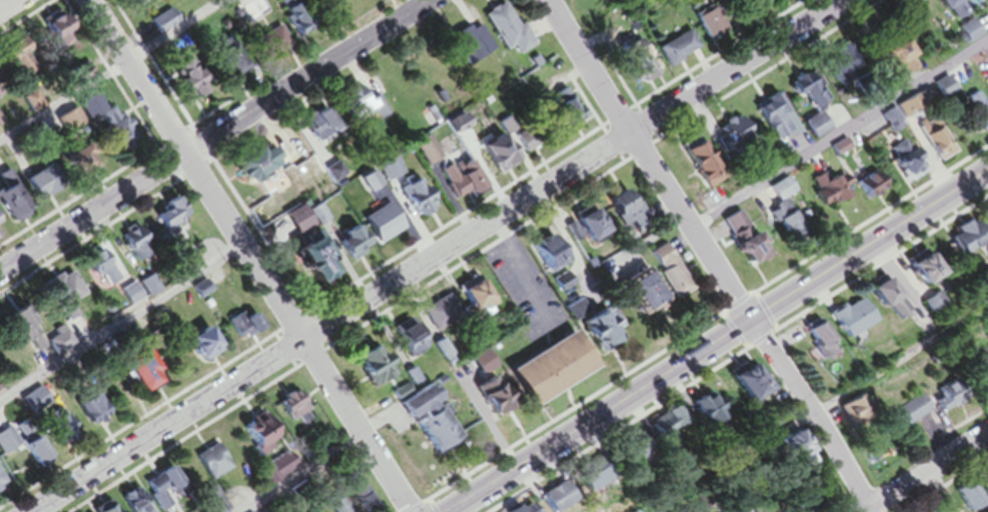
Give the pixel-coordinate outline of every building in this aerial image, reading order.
[(144,0),(116,0),(124,13),(144,0)] [(248,29),(269,17),(259,0),(238,12),(248,29)] [(768,6),(764,0),(748,0),(738,6),(746,20),(768,6)] [(946,11),(955,22),(965,14),(954,0),(928,0),(940,15),(946,11)] [(478,21),(501,55),(507,51),(513,60),(528,50),(499,7),(478,21)] [(724,38),(710,11),(691,20),(705,48),(724,38)] [(147,32),(154,42),(178,26),(171,16),(147,32)] [(50,52),(64,37),(47,19),(32,34),(50,52)] [(979,41),(970,24),(955,33),(964,49),(979,41)] [(475,30),(466,36),(463,30),(443,43),(462,73),(491,54),(475,30)] [(271,33),(246,47),(258,67),(282,52),(271,33)] [(697,49),(684,33),(656,55),(669,72),(697,49)] [(913,70),(891,38),(868,54),(883,75),(893,69),(900,79),(913,70)] [(0,62),(14,61),(14,51),(0,52),(0,60),(0,62)] [(788,93),(803,117),(860,82),(843,55),(818,70),(826,83),(817,89),(810,79),(788,93)] [(626,82),(632,91),(654,78),(642,56),(625,66),(632,78),(626,82)] [(167,72),(182,104),(203,95),(188,62),(167,72)] [(339,97),(343,104),(334,108),(344,128),(373,113),(376,118),(384,114),(377,101),(366,106),(358,88),(339,97)] [(581,122),(565,94),(542,107),(558,135),(581,122)] [(30,116),(38,111),(31,98),(23,102),(30,116)] [(788,143),(799,136),(775,98),(753,112),(774,145),(784,138),(788,143)] [(986,135),(986,99),(966,99),(966,135),(986,135)] [(83,128),(72,111),(54,122),(72,149),(83,142),(77,133),(83,128)] [(99,127),(115,154),(133,143),(116,116),(99,127)] [(810,143),(826,136),(817,118),(802,126),(810,143)] [(742,119),(716,129),(728,162),(754,152),(742,119)] [(926,167),(949,156),(934,125),(911,137),(926,167)] [(512,155),(532,153),(530,128),(510,130),(512,155)] [(436,162),(423,140),(409,149),(421,171),(436,162)] [(473,159),(496,182),(515,162),(493,140),(473,159)] [(230,167),(243,191),(279,171),(266,147),(230,167)] [(56,161),(68,182),(90,170),(77,149),(56,161)] [(899,186),(920,179),(911,149),(889,156),(899,186)] [(448,206),(478,194),(465,163),(435,175),(448,206)] [(860,206),(883,193),(873,176),(850,189),(860,206)] [(846,202),(839,178),(808,187),(815,211),(846,202)] [(772,209),(792,198),(783,182),(764,193),(772,209)] [(403,221),(424,218),(418,183),(397,186),(403,221)] [(738,191),(731,184),(717,196),(724,203),(738,191)] [(5,228),(29,219),(16,185),(0,191),(0,215),(5,228)] [(601,211),(621,233),(641,215),(622,193),(601,211)] [(146,218),(159,237),(166,232),(169,236),(189,222),(173,200),(146,218)] [(356,225),(373,250),(397,234),(381,208),(356,225)] [(580,246),(599,237),(587,214),(569,223),(580,246)] [(769,228),(783,244),(800,230),(786,214),(769,228)] [(745,234),(734,215),(718,225),(729,243),(745,234)] [(945,234),(951,243),(942,248),(951,262),(978,247),(964,223),(945,234)] [(326,243),(342,268),(365,253),(348,228),(326,243)] [(121,242),(130,268),(152,260),(143,234),(121,242)] [(738,272),(760,259),(748,238),(726,250),(738,272)] [(540,276),(559,259),(546,244),(527,262),(540,276)] [(302,290),(323,277),(304,245),(282,258),(302,290)] [(660,249),(642,260),(667,305),(686,294),(660,249)] [(99,280),(112,291),(125,277),(96,250),(81,267),(97,282),(99,280)] [(180,279),(199,267),(188,251),(170,263),(180,279)] [(899,269),(909,289),(929,280),(919,259),(899,269)] [(606,291),(624,324),(654,309),(636,275),(606,291)] [(83,298),(72,280),(62,285),(58,278),(43,287),(66,327),(77,321),(69,306),(83,298)] [(472,328),(493,313),(470,282),(450,297),(472,328)] [(878,308),(887,325),(897,320),(879,283),(857,293),(867,313),(878,308)] [(119,295),(128,311),(143,302),(133,286),(119,295)] [(210,296),(207,289),(193,296),(195,303),(210,296)] [(418,316),(436,344),(462,327),(444,299),(418,316)] [(821,320),(832,343),(863,327),(852,304),(821,320)] [(17,349),(35,336),(14,309),(0,320),(0,327),(17,349)] [(589,351),(607,342),(593,313),(575,322),(589,351)] [(251,318),(232,325),(237,337),(256,330),(251,318)] [(385,338),(402,364),(425,349),(408,323),(385,338)] [(799,330),(804,357),(821,354),(816,327),(799,330)] [(70,347),(59,329),(39,343),(50,360),(70,347)] [(178,344),(195,369),(217,354),(199,329),(178,344)] [(496,375),(517,412),(583,375),(562,338),(496,375)] [(352,377),(359,387),(384,370),(369,348),(351,360),(359,372),(352,377)] [(151,387),(134,350),(110,360),(127,398),(151,387)] [(977,367),(977,390),(987,390),(987,367),(977,367)] [(722,377),(733,407),(756,399),(745,368),(722,377)] [(503,416),(489,381),(466,390),(480,426),(503,416)] [(16,403),(26,420),(45,409),(35,392),(16,403)] [(426,409),(435,404),(428,392),(393,411),(420,459),(446,445),(426,409)] [(283,428),(301,413),(285,393),(267,407),(283,428)] [(675,411),(691,433),(712,418),(696,396),(675,411)] [(81,431),(104,422),(94,398),(72,407),(81,431)] [(927,414),(920,399),(893,412),(901,428),(927,414)] [(857,419),(848,400),(830,408),(840,427),(857,419)] [(673,429),(662,410),(633,426),(643,446),(673,429)] [(73,438),(60,414),(35,427),(48,451),(73,438)] [(247,461),(268,447),(256,428),(234,442),(247,461)] [(13,451),(2,433),(0,434),(0,460),(13,451)] [(763,448),(774,467),(788,460),(796,476),(810,469),(791,433),(763,448)] [(16,448),(33,475),(50,465),(32,437),(16,448)] [(610,454),(619,474),(642,464),(633,444),(610,454)] [(190,461),(205,486),(232,471),(217,445),(190,461)] [(250,474),(259,491),(294,473),(286,456),(250,474)] [(169,509),(166,505),(183,496),(169,469),(155,477),(159,484),(142,492),(152,511),(164,511),(169,509)] [(595,490),(586,473),(564,485),(573,502),(595,490)] [(372,511),(349,477),(337,485),(356,511),(370,511),(372,511)] [(980,508),(969,486),(950,495),(959,511),(972,511),(980,508)] [(136,492),(118,502),(124,511),(147,511),(136,492)]
